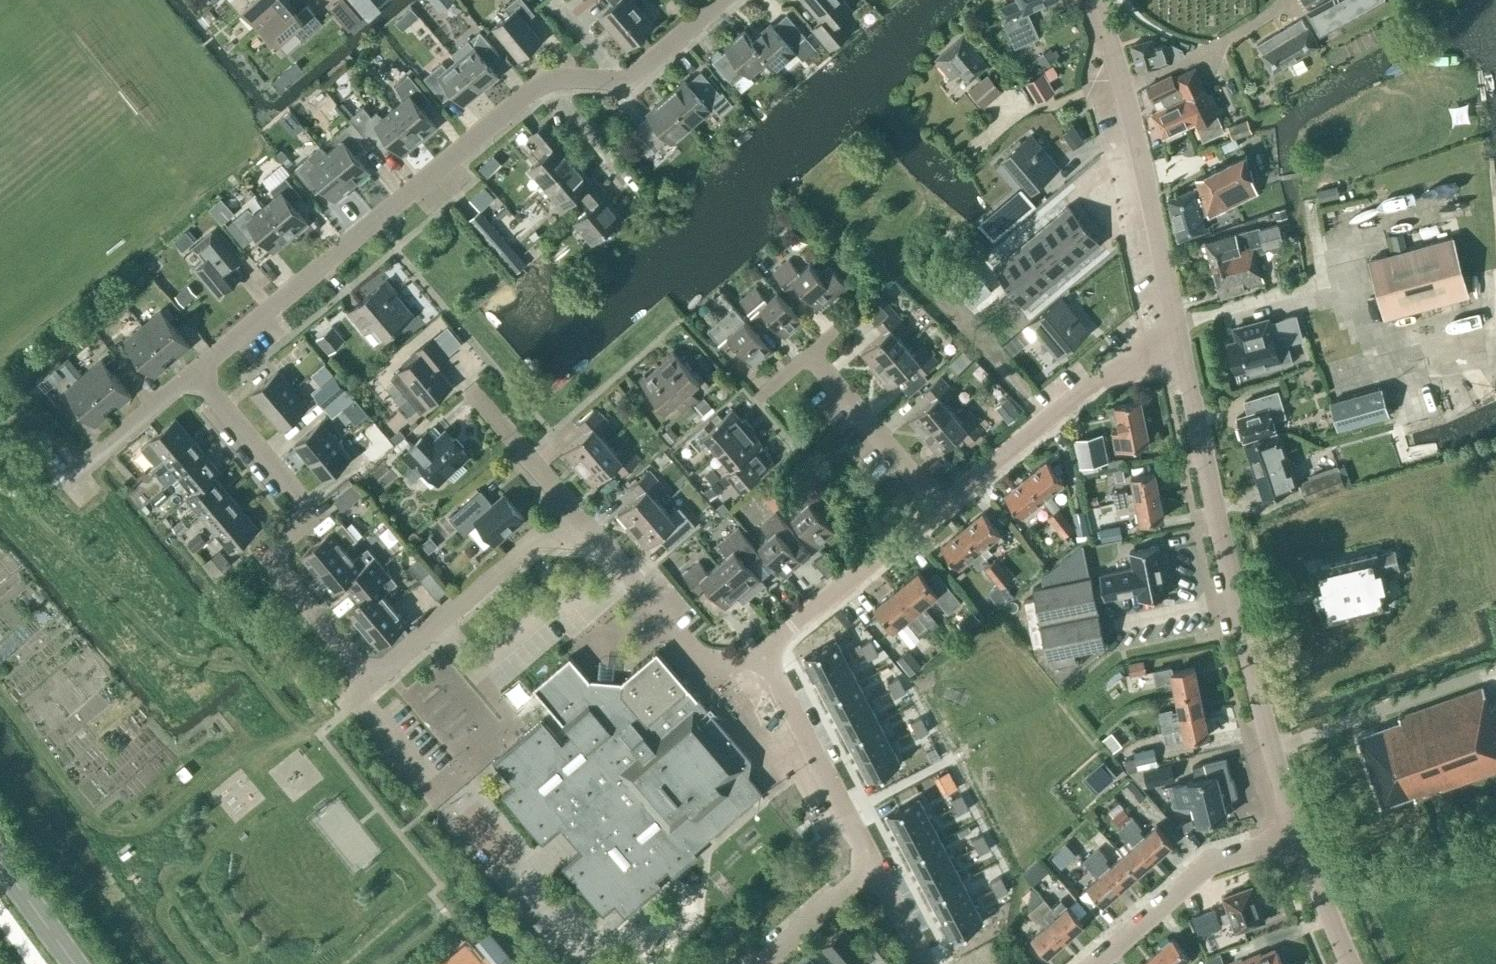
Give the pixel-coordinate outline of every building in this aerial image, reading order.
[(242,7),(258,26),(287,1),(286,0),(250,0),(242,7)] [(361,18),(345,0),(338,0),(331,7),(350,28),(361,18)] [(440,11),(453,0),(430,0),(440,11)] [(520,57),(541,40),(526,21),(535,13),(524,0),(514,0),(504,8),(509,14),(494,26),(520,57)] [(631,0),(609,0),(613,5),(601,15),(628,46),(653,25),(631,0)] [(839,18),(850,9),(843,0),(806,0),(823,21),(814,28),(830,47),(849,31),(839,18)] [(1038,37),(1029,18),(1027,18),(1024,12),(1051,0),(1017,0),(1001,7),(1006,17),(1002,18),(1014,47),(1038,37)] [(1308,9),(1307,9),(1320,32),(1380,0),(1303,0),(1308,9)] [(287,1),(258,26),(275,45),(278,42),(287,52),(302,39),(303,40),(322,23),(307,5),(298,13),(287,1)] [(403,14),(395,21),(403,31),(411,24),(403,14)] [(771,24),(752,39),(768,59),(776,68),(795,52),(792,48),(806,36),(787,14),(773,26),(771,24)] [(1262,53),(1273,72),(1318,46),(1308,27),(1306,27),(1301,18),(1257,44),(1262,53)] [(749,75),(768,59),(752,39),(745,30),(725,47),(727,49),(713,61),(732,83),(746,71),(749,75)] [(499,54),(480,31),(452,54),(481,89),(498,75),(488,64),(499,54)] [(934,60),(949,78),(958,71),(967,82),(988,65),(963,36),(934,60)] [(1171,61),(1185,54),(1183,51),(1174,47),(1171,48),(1170,46),(1162,45),(1154,47),(1152,39),(1131,45),(1139,72),(1160,66),(1159,65),(1171,61)] [(1036,57),(1043,68),(1058,58),(1061,56),(1056,49),(1053,51),(1050,48),(1036,57)] [(464,103),(481,89),(452,54),(451,55),(456,61),(447,69),(442,63),(424,78),(443,101),(454,92),(464,103)] [(1223,131),(1195,68),(1174,78),(1194,123),(1195,122),(1196,126),(1197,125),(1203,140),(1223,131)] [(687,83),(685,81),(666,97),(691,125),(710,109),(709,109),(712,106),(720,115),(733,103),(723,91),(720,93),(701,71),(687,83)] [(1026,82),(1037,101),(1055,90),(1043,71),(1026,82)] [(1002,91),(987,74),(968,91),(983,108),(1002,91)] [(1152,113),(1163,137),(1194,123),(1174,78),(1173,79),(1171,74),(1145,86),(1153,102),(1160,99),(1164,107),(1152,113)] [(403,100),(393,109),(419,140),(436,126),(421,108),(430,100),(409,75),(395,86),(403,100)] [(672,141),(691,125),(666,97),(647,113),(649,116),(636,127),(655,150),(668,138),(672,141)] [(402,154),(419,140),(393,109),(383,117),(376,112),(371,116),(363,106),(353,115),(342,102),(337,106),(351,122),(352,121),(364,135),(365,137),(369,133),(378,144),(387,136),(402,154)] [(1247,119),(1228,127),(1232,139),(1252,132),(1247,119)] [(332,138),(336,146),(326,154),(352,185),(369,171),(354,153),(363,145),(358,140),(364,135),(352,121),(351,122),(332,138)] [(530,168),(546,187),(574,163),(559,144),(561,142),(546,124),(533,134),(548,153),(530,168)] [(1063,132),(1073,147),(1083,140),(1073,125),(1063,132)] [(1004,156),(1032,189),(1058,167),(1030,134),(1004,156)] [(292,162),(281,149),(275,155),(286,167),(292,162)] [(320,181),(335,199),(352,185),(326,154),(316,162),(309,157),(295,169),(311,189),(320,181)] [(1257,193),(1245,154),(1226,164),(1205,174),(1196,179),(1199,187),(1168,198),(1179,240),(1206,230),(1203,219),(1208,216),(1209,217),(1257,193)] [(579,192),(585,200),(601,187),(592,177),(589,180),(574,163),(546,187),(562,206),(579,192)] [(275,197),(265,205),(291,236),(308,222),(293,204),(302,197),(285,176),(271,189),(275,197)] [(1336,186),(1316,190),(1319,202),(1339,197),(1336,186)] [(610,197),(601,187),(585,200),(592,208),(575,222),(592,241),(620,217),(606,200),(610,197)] [(1023,189),(980,225),(993,240),(1036,205),(1023,189)] [(248,208),(228,225),(244,245),(259,233),(274,250),(291,236),(265,205),(255,213),(248,208)] [(1068,205),(992,268),(1025,307),(1100,244),(1068,205)] [(1285,209),(1274,211),(1276,220),(1287,217),(1285,209)] [(500,234),(480,210),(468,220),(488,244),(500,234)] [(1277,224),(1260,229),(1259,229),(1262,238),(1252,240),(1254,246),(1233,253),(1210,259),(1221,297),(1245,290),(1244,287),(1264,281),(1256,253),(1269,250),(1268,246),(1282,242),(1277,224)] [(1254,246),(1252,240),(1262,238),(1259,229),(1260,229),(1259,227),(1205,242),(1210,259),(1233,253),(1254,246)] [(237,281),(230,272),(239,265),(211,232),(193,247),(203,259),(193,267),(218,297),(237,281)] [(1452,237),(1370,259),(1385,317),(1468,294),(1452,237)] [(771,266),(764,258),(757,265),(763,273),(771,266)] [(821,311),(832,301),(831,300),(836,296),(847,287),(828,265),(827,266),(828,267),(819,275),(810,264),(800,272),(789,259),(773,273),(792,296),(793,296),(790,292),(798,285),(817,308),(818,308),(821,311)] [(952,282),(968,300),(986,284),(970,265),(952,282)] [(376,324),(387,336),(411,316),(392,293),(395,291),(386,281),(349,312),(366,332),(376,324)] [(175,296),(183,306),(196,295),(188,285),(175,296)] [(796,326),(798,328),(804,323),(777,292),(767,300),(756,288),(740,301),(759,324),(760,324),(757,320),(765,313),(784,336),(796,326)] [(1053,361),(1089,330),(1062,297),(1061,296),(1035,318),(1029,323),(1057,356),(1052,360),(1053,361)] [(734,307),(707,329),(727,352),(728,352),(724,348),(732,341),(752,364),(764,354),(766,356),(771,351),(734,307)] [(190,346),(161,310),(143,325),(173,360),(190,346)] [(869,366),(874,371),(905,344),(897,335),(907,326),(893,310),(872,327),(873,328),(877,325),(884,333),(861,352),(871,364),(869,366)] [(1236,371),(1249,368),(1250,373),(1267,368),(1266,363),(1279,359),(1274,340),(1286,337),(1287,343),(1302,339),(1296,315),(1281,319),(1281,320),(1269,323),(1268,318),(1234,328),(1237,340),(1228,343),(1236,371)] [(125,340),(154,376),(173,360),(143,325),(125,340)] [(345,341),(333,325),(315,339),(328,355),(345,341)] [(1032,339),(1024,328),(1002,346),(1011,357),(1032,339)] [(399,372),(427,405),(451,385),(435,366),(448,355),(433,338),(416,352),(419,356),(399,372)] [(913,354),(905,344),(874,371),(878,377),(880,375),(890,387),(913,367),(920,375),(916,378),(917,379),(937,361),(923,345),(913,354)] [(320,362),(311,350),(288,368),(297,380),(320,362)] [(667,355),(669,357),(657,367),(691,406),(698,400),(690,390),(699,381),(673,350),(667,355)] [(131,395),(102,360),(84,375),(113,410),(131,395)] [(327,365),(311,379),(329,401),(345,387),(327,365)] [(675,402),(684,412),(691,406),(657,367),(646,377),(644,374),(638,379),(665,411),(675,402)] [(278,371),(251,393),(266,411),(293,389),(278,371)] [(66,390),(95,425),(113,410),(84,375),(66,390)] [(917,433),(921,438),(953,411),(944,402),(954,393),(940,377),(920,394),(921,395),(924,392),(931,400),(909,419),(919,431),(917,433)] [(1388,413),(1381,386),(1331,400),(1339,427),(1388,413)] [(355,398),(346,388),(324,408),(332,417),(355,398)] [(281,429),(308,407),(293,389),(266,411),(281,429)] [(1275,430),(1272,419),(1285,416),(1277,391),(1245,401),(1248,414),(1236,417),(1243,440),(1275,430)] [(693,405),(702,415),(712,407),(703,397),(693,405)] [(1021,413),(1007,397),(995,408),(1008,424),(1021,413)] [(1112,432),(1116,451),(1149,444),(1140,401),(1114,406),(1119,431),(1112,432)] [(572,465),(577,470),(608,443),(599,434),(609,425),(595,409),(575,426),(576,427),(580,424),(587,432),(564,451),(574,463),(572,465)] [(705,424),(688,438),(699,450),(709,442),(717,451),(749,424),(744,419),(742,421),(732,409),(709,429),(705,424)] [(971,412),(961,421),(953,411),(921,438),(926,444),(928,442),(938,454),(961,434),(968,442),(964,445),(964,446),(985,429),(971,412)] [(175,418),(148,441),(163,459),(190,436),(175,418)] [(321,422),(294,445),(309,463),(336,440),(321,422)] [(717,451),(725,461),(715,469),(714,470),(713,469),(706,474),(713,483),(757,447),(761,443),(751,432),(753,430),(749,424),(717,451)] [(661,434),(670,444),(678,436),(670,427),(661,434)] [(399,429),(391,436),(397,444),(405,437),(406,436),(399,429)] [(427,469),(439,481),(447,474),(453,481),(467,468),(461,460),(468,454),(446,431),(430,446),(421,437),(403,455),(421,474),(427,469)] [(1244,445),(1263,500),(1298,487),(1279,433),(1244,445)] [(178,476),(205,453),(190,436),(163,459),(178,476)] [(366,449),(374,459),(390,446),(381,436),(366,449)] [(324,481),(351,458),(336,440),(309,463),(324,481)] [(626,444),(616,453),(608,443),(577,470),(581,475),(583,474),(593,485),(616,466),(623,474),(619,477),(620,478),(640,460),(626,444)] [(1075,451),(1078,468),(1101,463),(1098,446),(1075,451)] [(707,488),(713,495),(733,479),(741,489),(773,462),(768,456),(766,458),(757,447),(713,483),(707,488)] [(213,476),(214,477),(220,472),(205,453),(178,476),(192,493),(192,494),(213,476)] [(1064,482),(1046,461),(1026,478),(1043,499),(1064,482)] [(140,485),(151,496),(168,479),(157,469),(140,485)] [(1305,482),(1311,499),(1345,486),(1339,470),(1305,482)] [(625,527),(630,532),(661,505),(653,496),(663,487),(649,471),(629,488),(629,489),(633,486),(640,494),(617,513),(627,525),(625,527)] [(1114,494),(1116,503),(1159,495),(1155,472),(1131,477),(1134,492),(1127,494),(1126,491),(1114,494)] [(186,498),(201,516),(228,494),(214,477),(213,476),(192,494),(192,493),(186,498)] [(1022,516),(1043,499),(1026,478),(1005,495),(1022,516)] [(822,501),(826,505),(826,504),(809,484),(793,498),(801,508),(791,516),(819,548),(824,543),(822,540),(834,530),(815,508),(822,501)] [(335,501),(343,510),(361,494),(354,485),(335,501)] [(476,521),(495,543),(524,518),(503,494),(491,504),(480,491),(451,516),(464,532),(476,521)] [(165,500),(159,493),(151,499),(152,500),(145,505),(149,509),(155,504),(157,507),(165,500)] [(216,534),(243,511),(228,494),(201,516),(216,534)] [(1164,517),(1159,495),(1116,503),(1118,514),(1131,511),(1138,510),(1140,523),(1164,517)] [(669,515),(661,505),(630,532),(634,537),(636,535),(647,547),(669,528),(676,536),(672,539),(673,540),(693,522),(679,506),(669,515)] [(1071,512),(1076,536),(1087,533),(1082,510),(1071,512)] [(231,551),(258,529),(243,511),(216,534),(231,551)] [(985,559),(992,553),(986,546),(1000,534),(983,512),(962,529),(980,551),(979,551),(985,559)] [(1064,535),(1069,531),(1053,512),(1048,516),(1064,535)] [(803,561),(810,556),(793,533),(776,513),(760,527),(768,536),(758,545),(786,576),(791,571),(789,569),(801,559),(803,561)] [(182,519),(173,526),(180,534),(189,527),(182,519)] [(302,554),(318,573),(345,550),(344,549),(355,540),(340,522),(302,554)] [(1099,529),(1101,542),(1121,538),(1119,524),(1099,529)] [(959,568),(979,551),(980,551),(962,529),(941,546),(959,568)] [(718,545),(727,555),(717,563),(744,594),(749,590),(748,588),(759,578),(750,567),(759,560),(734,531),(718,545)] [(194,538),(188,543),(188,544),(195,552),(196,552),(207,542),(200,533),(194,538)] [(438,545),(430,537),(421,544),(429,553),(438,545)] [(1169,594),(1159,545),(1130,551),(1133,568),(1100,575),(1102,585),(1094,587),(1092,576),(1034,586),(1047,657),(1050,656),(1052,667),(1076,662),(1074,651),(1106,645),(1096,599),(1104,597),(1104,599),(1138,592),(1140,599),(1169,594)] [(366,548),(353,559),(345,550),(318,573),(333,591),(344,582),(351,590),(381,565),(366,548)] [(1393,551),(1393,548),(1311,567),(1324,621),(1388,605),(1380,572),(1397,567),(1393,551)] [(223,553),(207,567),(216,578),(232,564),(223,553)] [(995,559),(985,567),(992,577),(993,577),(1003,569),(1001,567),(995,559)] [(739,599),(744,594),(717,563),(708,571),(699,561),(683,576),(700,596),(701,595),(698,591),(706,584),(725,607),(737,597),(739,599)] [(396,583),(381,565),(351,590),(358,599),(347,608),(363,627),(390,604),(382,594),(396,583)] [(993,577),(992,577),(998,585),(1000,587),(1004,584),(1011,579),(1003,569),(993,577)] [(926,581),(917,571),(896,588),(915,611),(922,605),(933,596),(947,613),(960,603),(936,573),(926,581)] [(420,579),(436,599),(445,591),(429,572),(420,579)] [(922,605),(915,611),(896,588),(874,606),(893,629),(907,618),(918,631),(933,619),(922,605)] [(1034,598),(1024,600),(1032,647),(1042,646),(1034,598)] [(378,645),(406,622),(390,604),(363,627),(378,645)] [(981,620),(972,609),(956,623),(965,633),(981,620)] [(874,638),(863,644),(867,651),(878,645),(874,638)] [(847,661),(836,640),(803,657),(814,679),(847,661)] [(881,653),(878,645),(867,651),(871,658),(881,653)] [(896,659),(909,676),(921,665),(908,649),(896,659)] [(493,761),(513,785),(501,795),(542,843),(566,823),(586,846),(562,866),(603,914),(615,904),(625,916),(662,885),(657,879),(668,870),(673,876),(697,855),(693,850),(761,793),(741,769),(751,761),(657,651),(621,681),(589,678),(570,656),(533,687),(573,734),(561,743),(541,720),(493,761)] [(1127,663),(1129,676),(1145,673),(1143,660),(1127,663)] [(858,681),(847,661),(814,679),(824,699),(858,681)] [(1172,679),(1176,695),(1199,690),(1195,667),(1172,672),(1171,667),(1154,671),(1156,683),(1172,679)] [(1123,675),(1118,669),(1104,680),(1109,686),(1123,675)] [(903,684),(899,677),(888,682),(892,689),(903,684)] [(868,702),(858,681),(824,699),(835,719),(868,702)] [(906,691),(903,684),(892,689),(896,696),(906,691)] [(1415,799),(1495,770),(1495,710),(1494,704),(1490,706),(1483,686),(1398,716),(1400,722),(1358,736),(1383,805),(1413,794),(1415,799)] [(1204,712),(1199,690),(1176,695),(1179,710),(1172,712),(1171,709),(1159,712),(1161,721),(1204,712)] [(879,722),(868,702),(835,719),(845,739),(879,722)] [(1175,729),(1176,732),(1183,731),(1185,740),(1209,735),(1204,712),(1161,721),(1163,732),(1175,729)] [(926,724),(922,716),(911,722),(915,729),(926,724)] [(889,742),(879,722),(845,739),(856,760),(889,742)] [(929,731),(926,724),(915,729),(919,736),(929,731)] [(1111,732),(1103,739),(1113,752),(1121,745),(1111,732)] [(900,763),(889,742),(856,760),(867,781),(900,763)] [(1124,759),(1127,772),(1157,765),(1153,747),(1134,751),(1135,757),(1124,759)] [(1221,757),(1189,764),(1193,780),(1187,782),(1169,787),(1174,805),(1192,801),(1197,823),(1227,816),(1223,801),(1225,801),(1231,791),(1228,777),(1225,776),(1221,757)] [(1084,777),(1096,791),(1115,775),(1103,761),(1084,777)] [(1143,771),(1147,786),(1175,780),(1171,764),(1143,771)] [(1120,789),(1134,805),(1144,796),(1131,780),(1120,789)] [(966,801),(962,793),(952,799),(956,806),(966,801)] [(930,820),(919,799),(886,816),(897,838),(930,820)] [(970,808),(966,801),(956,806),(959,813),(970,808)] [(1142,828),(1133,818),(1126,825),(1155,858),(1172,843),(1156,825),(1144,835),(1139,830),(1142,828)] [(1194,825),(1192,819),(1176,826),(1183,835),(1194,825)] [(941,840),(930,820),(897,838),(907,858),(941,840)] [(1137,873),(1155,858),(1126,825),(1118,832),(1126,841),(1128,839),(1133,845),(1121,855),(1137,873)] [(987,841),(984,834),(973,839),(977,847),(987,841)] [(951,861),(941,840),(907,858),(918,878),(951,861)] [(991,848),(987,841),(977,847),(980,854),(991,848)] [(1120,888),(1137,873),(1121,855),(1110,865),(1105,860),(1107,858),(1099,848),(1091,855),(1120,888)] [(1103,903),(1120,888),(1091,855),(1084,862),(1092,871),(1094,869),(1099,875),(1087,885),(1088,887),(1080,895),(1091,907),(1100,900),(1103,903)] [(962,881),(951,861),(918,878),(928,898),(962,881)] [(1005,883),(1002,876),(991,882),(995,889),(1005,883)] [(972,901),(962,881),(928,898),(939,918),(972,901)] [(1009,891),(1005,883),(995,889),(998,896),(1009,891)] [(1220,913),(1224,923),(1232,920),(1236,931),(1264,920),(1252,886),(1223,897),(1228,910),(1220,913)] [(1043,900),(1032,887),(1021,896),(1033,909),(1036,906),(1043,900)] [(1052,909),(1044,899),(1043,900),(1036,906),(1065,939),(1083,923),(1078,918),(1087,911),(1077,899),(1068,906),(1067,905),(1055,916),(1050,911),(1052,909)] [(983,922),(972,901),(939,918),(950,940),(983,922)] [(1048,954),(1065,939),(1036,906),(1033,909),(1029,912),(1037,922),(1039,920),(1044,925),(1032,936),(1048,954)] [(1215,908),(1192,917),(1199,936),(1222,927),(1215,908)] [(888,963),(873,945),(864,952),(843,928),(823,946),(839,963),(887,963),(888,963)] [(489,931),(474,943),(482,952),(496,940),(489,931)] [(1172,937),(1153,954),(1162,963),(1182,963),(1190,957),(1172,937)] [(1275,949),(1256,957),(1255,954),(1233,963),(1282,963),(1275,949)] [(1205,960),(1207,963),(1225,963),(1220,953),(1205,960)] [(1153,954),(1142,963),(1162,963),(1153,954)]
